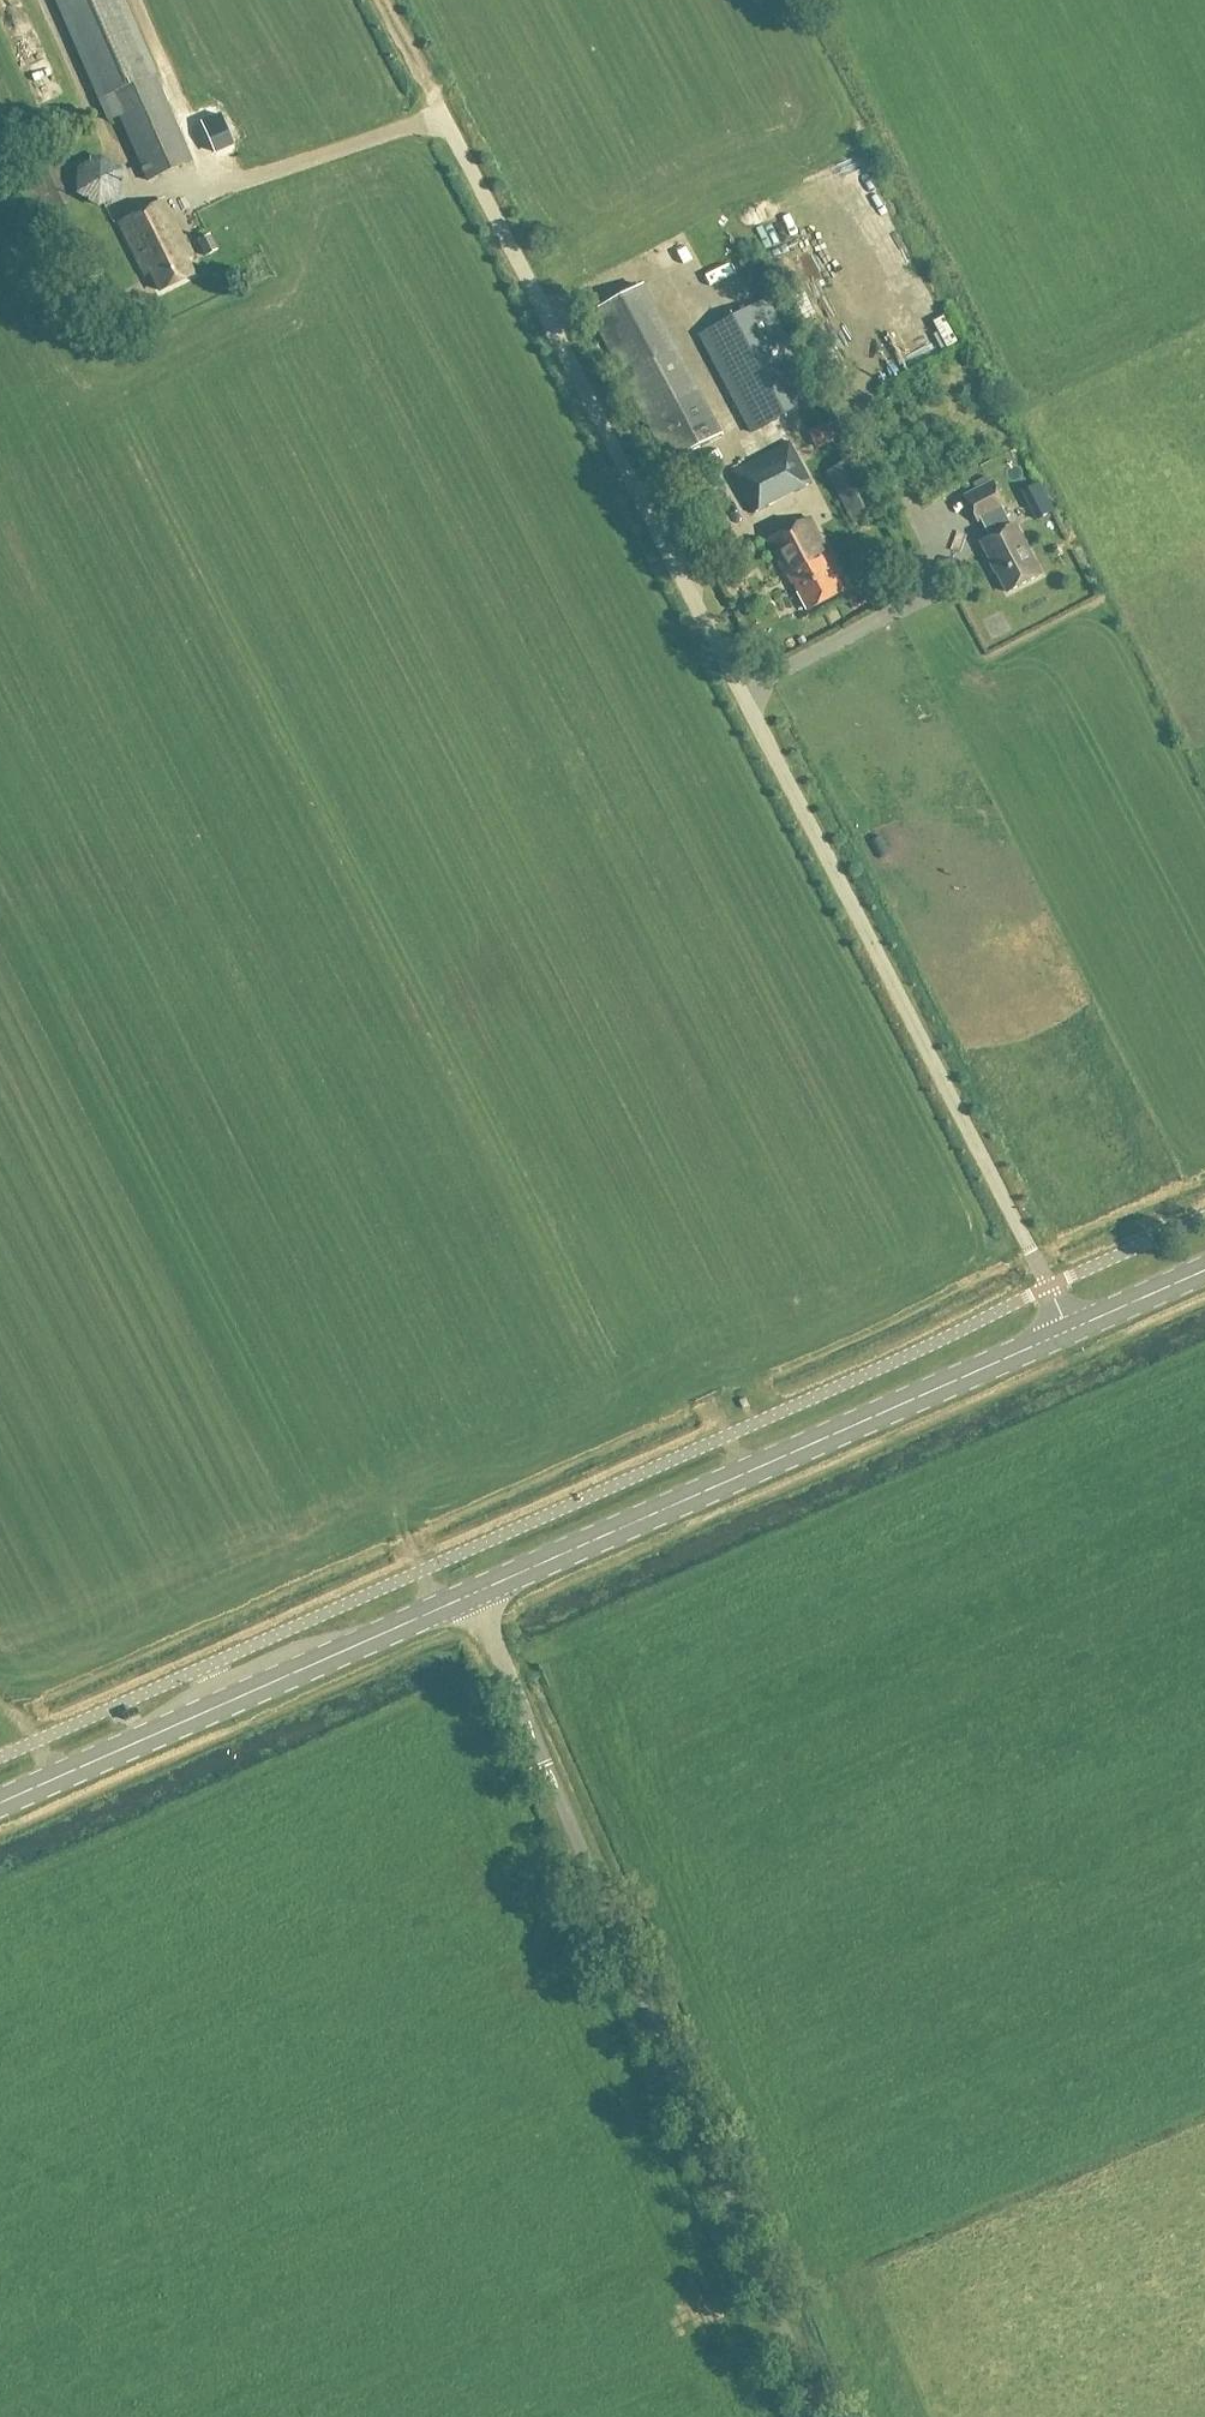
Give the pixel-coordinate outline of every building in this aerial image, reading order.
[(107,123),(119,118),(147,183),(191,164),(154,78),(156,77),(122,0),(54,0),(107,123)] [(220,115),(200,123),(213,152),(232,144),(220,115)] [(75,195),(98,209),(121,197),(123,169),(100,157),(77,169),(75,195)] [(185,261),(191,258),(163,202),(120,224),(146,276),(151,273),(161,292),(193,276),(185,261)] [(196,244),(204,258),(218,252),(212,236),(196,244)] [(590,314),(647,422),(700,394),(643,286),(590,314)] [(749,436),(778,420),(819,399),(769,300),(699,336),(749,436)] [(700,394),(647,422),(670,465),(723,437),(700,394)] [(807,430),(815,445),(837,433),(829,418),(807,430)] [(789,443),(730,473),(752,516),(811,486),(789,443)] [(856,457),(826,472),(852,527),(882,512),(856,457)] [(1054,512),(1039,483),(1021,492),(1037,521),(1054,512)] [(994,484),(966,498),(979,523),(982,521),(1002,511),(1007,509),(994,484)] [(990,536),(980,541),(1007,594),(1041,577),(1015,523),(1009,526),(1002,511),(982,521),(990,536)] [(809,518),(766,540),(790,586),(793,585),(808,613),(843,594),(834,576),(837,574),(809,518)]
